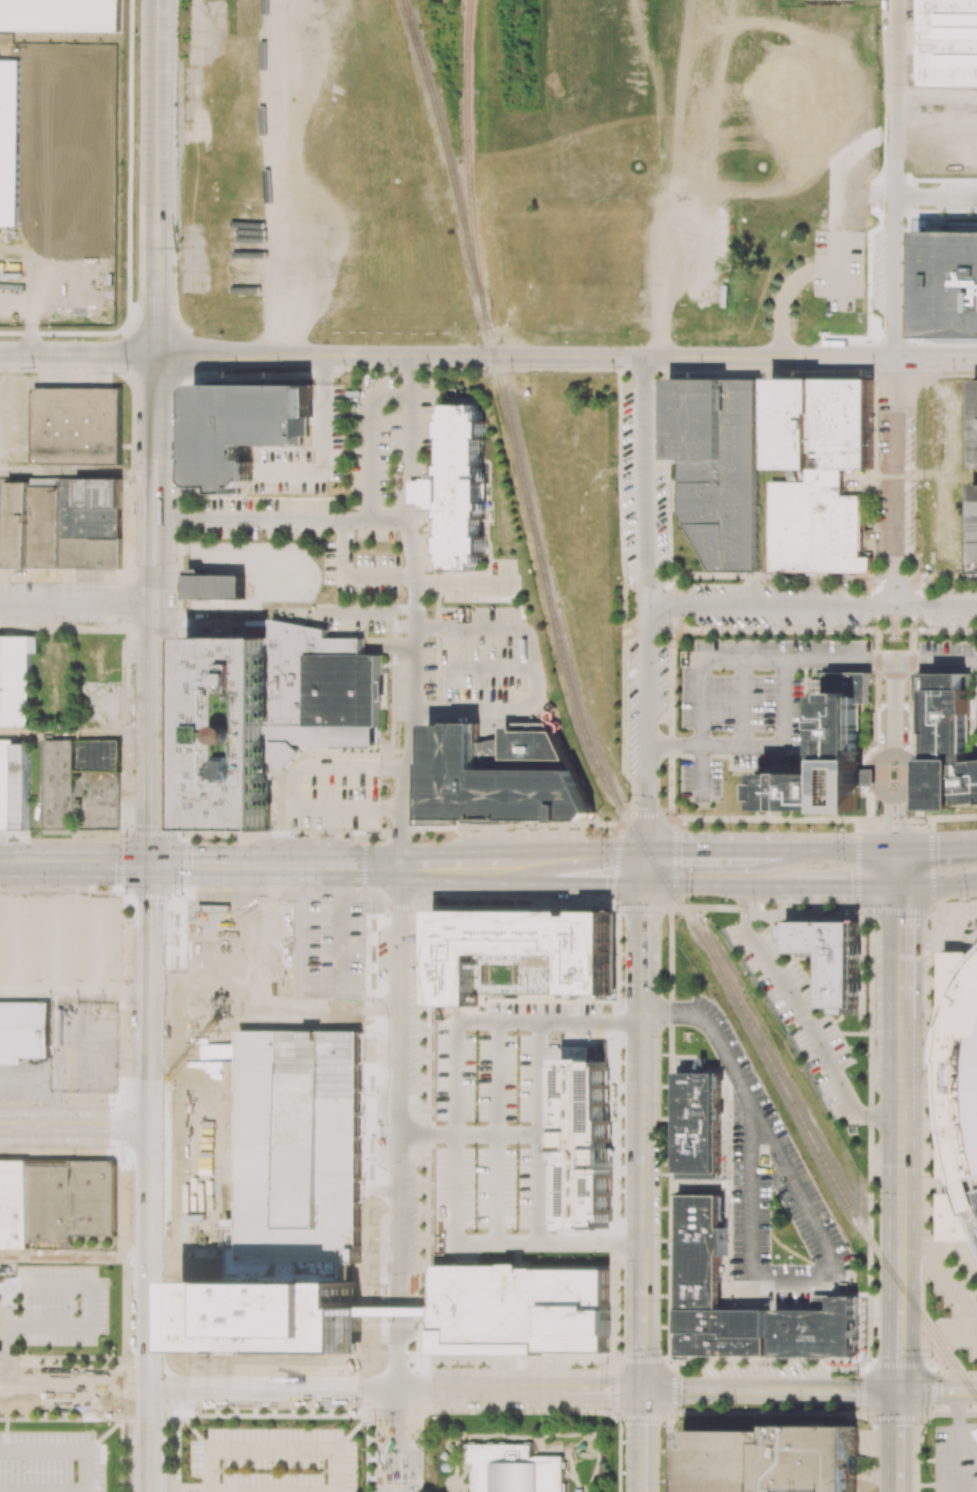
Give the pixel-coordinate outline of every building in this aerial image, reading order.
[(917,88),(976,88),(976,0),(919,0),(917,88)] [(19,226),(21,59),(1,59),(1,55),(0,55),(0,225),(19,226)] [(918,340),(976,340),(976,229),(918,229),(918,340)] [(668,377),(759,378),(757,571),(713,570),(683,516),(683,461),(667,460),(668,377)] [(773,379),(872,380),(871,472),(845,471),(845,495),(863,495),(863,557),(873,557),(873,568),(869,573),(771,572),(772,482),(809,482),(809,470),(772,469),(773,379)] [(311,416),(311,404),(311,385),(201,385),(198,386),(196,388),(194,391),(194,478),(194,480),(194,482),(195,483),(196,484),(197,485),(199,485),(201,485),(221,485),(221,493),(238,493),(238,485),(244,485),(248,485),(250,483),(251,482),(252,479),(252,472),(252,460),(242,460),(242,444),(302,444),(302,435),(308,435),(308,416),(311,416)] [(33,388),(33,464),(121,464),(121,388),(33,388)] [(445,405),(443,473),(432,473),(432,481),(410,481),(410,502),(433,503),(433,512),(443,512),(443,565),(446,565),(446,571),(478,570),(478,565),(482,565),(483,506),(486,506),(487,478),(481,478),(482,405),(445,405)] [(8,482),(7,567),(120,568),(121,479),(31,478),(31,482),(8,482)] [(188,576),(244,576),(244,601),(187,600),(188,576)] [(266,827),(267,781),(276,773),(292,758),(306,746),(378,747),(379,654),(362,654),(362,639),(327,638),(327,630),(273,620),(273,638),(188,636),(186,828),(266,827)] [(31,728),(0,728),(0,636),(40,636),(40,653),(32,653),(31,728)] [(825,672),(869,672),(869,703),(860,703),(859,759),(866,759),(866,769),(866,785),(866,814),(761,813),(761,772),(825,772),(825,672)] [(926,809),(958,809),(976,807),(976,762),(971,762),(973,675),(928,674),(926,809)] [(428,722),(552,726),(593,810),(586,818),(428,817),(428,722)] [(30,830),(30,829),(31,743),(15,743),(15,739),(0,739),(0,830),(30,830)] [(43,829),(44,739),(120,739),(120,772),(76,772),(76,829),(73,832),(45,833),(43,829)] [(579,907),(579,911),(579,915),(573,915),(568,915),(568,911),(568,907),(579,907)] [(568,911),(433,910),(432,1005),(455,1005),(476,1006),(476,993),(556,994),(567,994),(572,994),(580,994),(596,994),(601,994),(610,994),(610,990),(610,943),(610,914),(610,911),(607,911),(582,911),(579,911),(579,915),(573,915),(568,915),(568,911)] [(792,921),(859,922),(858,1008),(855,1008),(855,1014),(839,1014),(839,1008),(825,1008),(825,954),(792,954),(792,940),(786,940),(786,925),(792,925),(792,921)] [(229,1002),(270,1002),(270,1087),(270,1095),(184,1095),(186,946),(230,946),(229,1002)] [(970,952),(976,957),(976,1241),(942,1241),(942,1193),(963,1193),(959,1178),(943,1178),(944,952),(970,952)] [(50,1058),(50,1002),(0,1002),(0,1058),(50,1058)] [(592,1059),(565,1059),(565,1047),(592,1047),(592,1059)] [(592,1059),(565,1059),(560,1059),(560,1130),(560,1149),(560,1152),(560,1157),(560,1162),(564,1162),(564,1230),(592,1230),(592,1227),(605,1227),(605,1220),(611,1220),(611,1168),(611,1147),(606,1147),(606,1142),(609,1142),(609,1120),(607,1120),(607,1067),(605,1067),(605,1062),(592,1062),(592,1059)] [(679,1179),(719,1180),(720,1073),(692,1073),(680,1073),(679,1179)] [(560,1157),(560,1152),(560,1149),(554,1149),(554,1146),(546,1146),(546,1160),(554,1160),(554,1157),(560,1157)] [(29,1250),(0,1250),(0,1160),(28,1160),(28,1163),(29,1243),(29,1250)] [(28,1163),(73,1163),(73,1160),(113,1160),(118,1165),(117,1236),(73,1236),(73,1244),(29,1243),(28,1163)] [(680,1194),(721,1195),(721,1228),(726,1228),(726,1254),(720,1254),(720,1310),(679,1310),(680,1194)] [(434,1264),(433,1329),(449,1329),(449,1351),(538,1351),(607,1352),(607,1335),(608,1309),(608,1269),(523,1268),(523,1265),(434,1264)] [(831,1296),(814,1295),(813,1308),(831,1309),(831,1296)] [(774,1309),(833,1310),(834,1296),(857,1296),(856,1356),(774,1355),(774,1309)] [(679,1310),(720,1310),(768,1310),(767,1355),(679,1354),(679,1310)] [(538,1351),(538,1355),(433,1354),(433,1329),(449,1329),(449,1351),(538,1351)] [(685,1491),(857,1491),(857,1426),(774,1424),(773,1431),(685,1431),(685,1491)] [(468,1463),(475,1463),(475,1491),(565,1491),(564,1456),(532,1456),(532,1445),(468,1446),(468,1463)]
